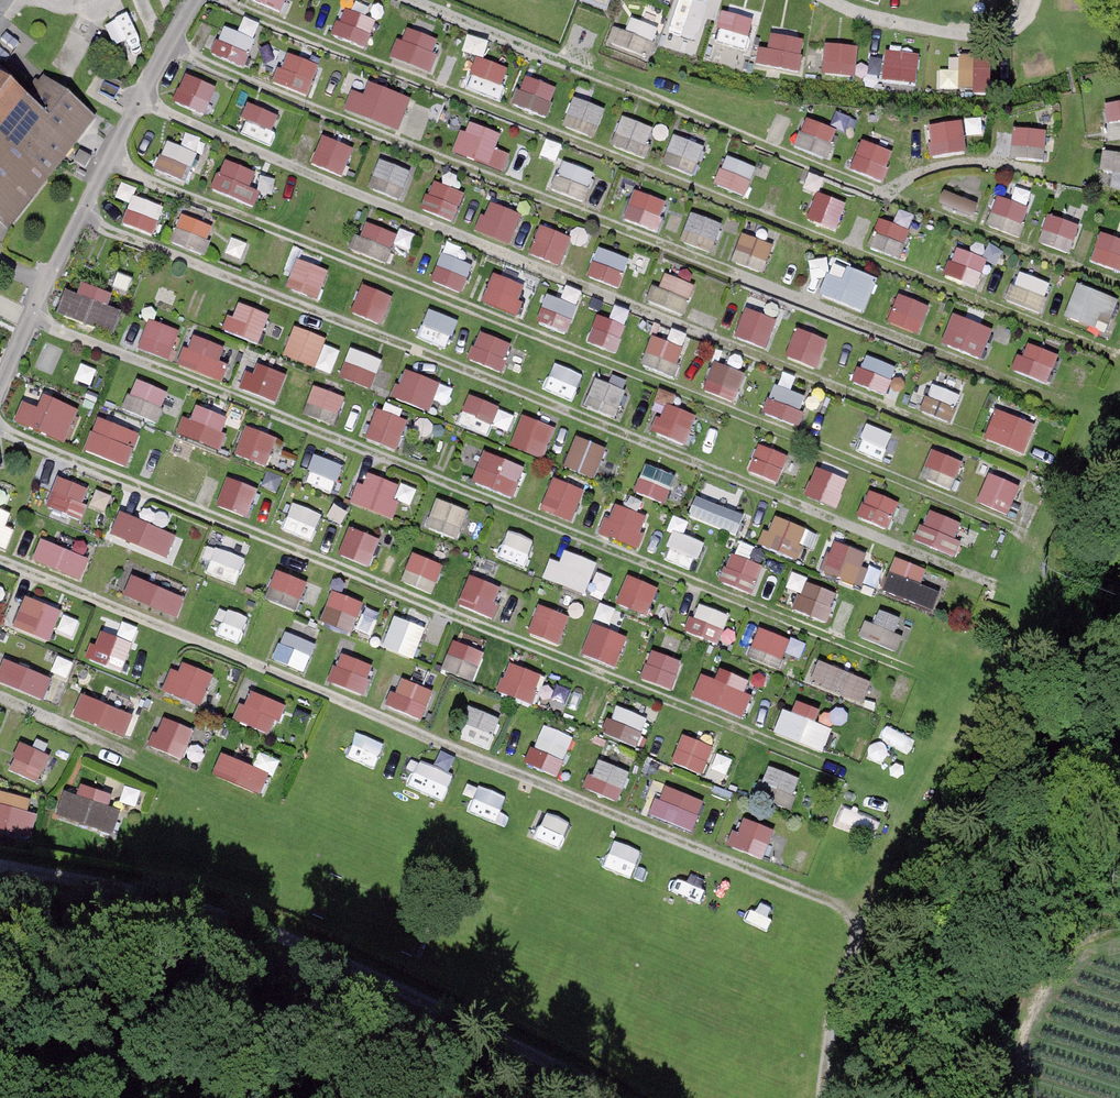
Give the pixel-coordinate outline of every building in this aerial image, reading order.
[(283,15),(288,0),(251,0),(250,2),(283,15)] [(468,12),(473,0),(436,0),(436,1),(468,12)] [(671,34),(698,43),(710,6),(690,0),(682,0),(671,34)] [(335,41),(371,48),(376,20),(340,13),(335,41)] [(750,50),(754,19),(721,15),(717,45),(750,50)] [(240,33),(221,29),(215,60),(250,67),(259,24),(243,20),(240,33)] [(393,61),(431,74),(443,41),(404,28),(393,61)] [(767,35),(762,69),(802,75),(807,41),(767,35)] [(823,74),(857,78),(861,50),(827,46),(823,74)] [(310,100),(322,68),(286,54),(274,86),(310,100)] [(886,55),(886,83),(919,84),(919,55),(886,55)] [(942,56),(942,89),(992,90),(992,57),(942,56)] [(476,60),(468,90),(502,99),(510,69),(476,60)] [(11,229),(84,138),(97,122),(38,75),(25,92),(0,71),(0,220),(11,229)] [(208,117),(219,89),(186,76),(175,104),(208,117)] [(520,79),(512,106),(541,114),(549,88),(520,79)] [(361,84),(350,117),(402,133),(413,99),(361,84)] [(574,100),(565,124),(597,136),(606,112),(574,100)] [(274,132),(281,118),(247,104),(241,118),(274,132)] [(1107,123),(1119,122),(1119,104),(1105,105),(1107,123)] [(616,137),(648,148),(654,130),(623,119),(616,137)] [(808,122),(802,135),(832,148),(838,136),(808,122)] [(511,156),(497,151),(502,137),(466,123),(455,154),(505,173),(511,156)] [(932,156),(968,154),(966,125),(930,127),(932,156)] [(1047,156),(1048,131),(1014,131),(1013,155),(1047,156)] [(677,137),(667,157),(697,171),(706,151),(677,137)] [(345,178),(355,150),(324,138),(313,166),(345,178)] [(802,141),(800,153),(831,158),(833,146),(802,141)] [(851,171),(884,184),(895,156),(863,143),(851,171)] [(156,173),(189,184),(199,154),(166,144),(156,173)] [(1114,191),(1119,191),(1119,157),(1103,156),(1103,172),(1114,172),(1114,191)] [(743,202),(757,173),(728,159),(714,187),(743,202)] [(404,193),(412,175),(381,162),(374,181),(404,193)] [(255,207),(262,173),(220,164),(212,198),(255,207)] [(565,167),(561,180),(591,187),(594,174),(565,167)] [(424,210),(457,221),(467,193),(433,182),(424,210)] [(971,215),(976,190),(945,184),(940,209),(971,215)] [(625,221),(659,233),(670,204),(636,192),(625,221)] [(803,222),(840,234),(850,205),(813,192),(803,222)] [(999,198),(993,214),(1026,226),(1032,210),(999,198)] [(124,228),(158,236),(164,207),(131,199),(124,228)] [(512,245),(523,217),(489,204),(478,232),(512,245)] [(894,226),(880,222),(877,237),(908,243),(913,219),(897,216),(894,226)] [(717,247),(723,226),(691,217),(685,237),(717,247)] [(209,240),(213,226),(181,218),(177,232),(209,240)] [(1045,235),(1079,240),(1081,224),(1048,219),(1045,235)] [(400,251),(404,236),(366,226),(362,241),(400,251)] [(530,255),(562,267),(573,240),(541,227),(530,255)] [(1100,236),(1093,266),(1119,272),(1119,241),(1100,236)] [(770,262),(774,246),(741,237),(737,253),(770,262)] [(948,276),(979,289),(990,263),(959,250),(948,276)] [(589,281),(623,288),(629,258),(595,252),(589,281)] [(439,258),(434,287),(467,293),(472,264),(439,258)] [(288,291),(321,301),(330,272),(297,262),(288,291)] [(835,262),(821,296),(866,314),(880,280),(835,262)] [(484,305),(519,315),(528,286),(494,276),(484,305)] [(665,276),(659,292),(690,304),(696,288),(665,276)] [(1044,313),(1051,284),(1016,276),(1009,305),(1044,313)] [(116,335),(122,315),(109,311),(114,295),(74,285),(64,322),(116,335)] [(362,286),(352,315),(385,327),(395,297),(362,286)] [(1067,319),(1110,335),(1119,308),(1119,303),(1079,287),(1067,319)] [(896,295),(886,321),(922,334),(932,308),(896,295)] [(549,298),(542,318),(572,329),(579,309),(549,298)] [(260,346),(271,317),(236,305),(225,334),(260,346)] [(768,351),(779,323),(747,310),(736,338),(768,351)] [(955,316),(942,347),(982,364),(995,333),(955,316)] [(619,353),(625,327),(596,320),(590,347),(619,353)] [(172,362),(181,332),(149,322),(139,352),(172,362)] [(661,326),(651,358),(679,367),(689,335),(661,326)] [(331,375),(342,347),(295,329),(284,357),(331,375)] [(799,330),(787,358),(819,372),(831,344),(799,330)] [(480,333),(470,361),(503,374),(513,345),(480,333)] [(193,336),(180,367),(223,386),(237,355),(193,336)] [(1014,373),(1050,386),(1060,358),(1024,345),(1014,373)] [(351,350),(339,381),(372,393),(384,363),(351,350)] [(244,394),(276,406),(291,368),(260,355),(244,394)] [(573,402),(584,376),(554,364),(544,391),(573,402)] [(737,404),(747,375),(715,364),(705,394),(737,404)] [(395,402),(431,411),(439,382),(402,373),(395,402)] [(596,382),(587,407),(618,418),(627,393),(596,382)] [(137,383),(125,411),(158,425),(170,396),(137,383)] [(307,406),(337,420),(347,400),(316,386),(307,406)] [(799,428),(809,400),(774,388),(764,416),(799,428)] [(470,396),(463,411),(493,425),(500,409),(470,396)] [(44,399),(41,411),(21,406),(15,429),(69,444),(79,409),(44,399)] [(665,406),(654,436),(688,447),(698,418),(665,406)] [(190,409),(183,440),(222,450),(230,419),(190,409)] [(398,453),(410,422),(379,410),(367,442),(398,453)] [(985,439),(1027,457),(1039,429),(997,411),(985,439)] [(461,416),(459,425),(489,434),(492,425),(461,416)] [(544,463),(557,431),(523,417),(510,449),(544,463)] [(84,452),(127,471),(142,438),(99,418),(84,452)] [(863,425),(855,446),(888,458),(896,438),(863,425)] [(235,455),(268,469),(279,441),(246,428),(235,455)] [(601,480),(603,470),(611,471),(616,450),(573,440),(565,472),(601,480)] [(749,476),(782,484),(789,455),(756,447),(749,476)] [(957,483),(964,464),(933,453),(926,472),(957,483)] [(483,455),(473,488),(517,501),(526,468),(483,455)] [(337,492),(344,468),(313,459),(305,483),(337,492)] [(668,506),(678,479),(645,466),(634,492),(668,506)] [(990,474),(977,503),(1008,518),(1022,489),(990,474)] [(364,476),(354,506),(399,520),(408,489),(364,476)] [(216,506),(250,519),(262,491),(228,477),(216,506)] [(80,524),(93,495),(59,480),(46,509),(80,524)] [(542,516),(577,523),(584,487),(550,480),(542,516)] [(858,521),(890,532),(900,503),(868,492),(858,521)] [(740,535),(746,514),(696,499),(689,520),(740,535)] [(428,528),(458,541),(470,515),(440,501),(428,528)] [(281,531),(314,542),(323,515),(291,503),(281,531)] [(601,536),(637,550),(650,519),(614,505),(601,536)] [(15,516),(0,511),(0,548),(5,550),(15,516)] [(169,561),(179,537),(120,513),(110,538),(169,561)] [(958,552),(964,522),(925,514),(919,545),(958,552)] [(798,560),(808,532),(773,520),(763,548),(798,560)] [(505,528),(499,544),(530,556),(536,540),(505,528)] [(372,569),(382,542),(350,529),(339,557),(372,569)] [(665,561),(696,569),(703,541),(673,533),(665,561)] [(82,584),(90,563),(40,543),(32,564),(82,584)] [(831,545),(822,576),(860,587),(868,556),(831,545)] [(203,572),(237,584),(247,558),(213,546),(203,572)] [(407,571),(439,584),(446,568),(414,554),(407,571)] [(589,596),(598,569),(553,554),(544,580),(589,596)] [(724,577),(758,589),(766,567),(732,554),(724,577)] [(896,559),(883,592),(934,612),(940,597),(921,589),(928,572),(896,559)] [(272,595),(305,601),(309,581),(275,575),(272,595)] [(625,577),(618,608),(652,616),(659,585),(625,577)] [(468,579),(459,607),(496,618),(504,589),(468,579)] [(179,622),(187,602),(131,580),(123,600),(179,622)] [(807,584),(796,611),(827,623),(838,596),(807,584)] [(332,596),(325,615),(358,628),(366,608),(332,596)] [(13,628),(51,644),(63,614),(26,599),(13,628)] [(245,648),(255,618),(221,606),(211,637),(245,648)] [(529,635),(561,647),(571,618),(539,606),(529,635)] [(720,647),(731,618),(697,606),(687,634),(720,647)] [(383,648),(415,661),(426,632),(395,620),(383,648)] [(618,668),(629,636),(592,624),(582,656),(618,668)] [(275,660),(306,673),(318,646),(286,633),(275,660)] [(785,662),(790,642),(757,634),(752,653),(785,662)] [(92,640),(85,658),(126,674),(133,656),(92,640)] [(460,645),(450,669),(473,678),(482,654),(460,645)] [(643,685),(676,691),(682,660),(649,654),(643,685)] [(340,655),(330,686),(365,698),(376,667),(340,655)] [(56,680),(5,662),(0,676),(0,687),(47,704),(56,680)] [(864,705),(873,685),(818,662),(809,682),(864,705)] [(532,707),(544,677),(510,664),(498,693),(532,707)] [(173,665),(163,693),(204,707),(214,678),(173,665)] [(744,722),(753,700),(701,678),(692,699),(744,722)] [(389,710),(424,721),(434,691),(399,679),(389,710)] [(247,692),(237,725),(276,736),(286,704),(247,692)] [(82,696),(73,719),(128,739),(137,717),(82,696)] [(780,740),(827,752),(833,730),(817,726),(821,711),(790,704),(780,740)] [(637,751),(651,722),(615,706),(602,735),(637,751)] [(491,750),(502,720),(475,710),(464,740),(491,750)] [(164,716),(148,745),(182,763),(197,734),(164,716)] [(362,731),(352,758),(381,769),(391,743),(362,731)] [(685,735),(673,762),(705,776),(717,749),(685,735)] [(527,763),(558,777),(570,750),(539,736),(527,763)] [(10,772),(42,784),(52,757),(20,745),(10,772)] [(213,777),(262,798),(271,776),(222,755),(213,777)] [(587,791),(622,803),(632,774),(597,762),(587,791)] [(770,768),(758,799),(790,812),(802,781),(770,768)] [(488,817),(497,793),(476,785),(467,809),(488,817)] [(662,789),(654,821),(697,832),(705,800),(662,789)] [(125,805),(72,790),(63,821),(116,836),(125,805)] [(0,796),(0,834),(30,839),(37,802),(0,795),(0,796)] [(562,846),(568,820),(540,814),(534,840),(562,846)] [(769,861),(776,831),(740,822),(733,852),(769,861)] [(604,868),(628,878),(638,853),(614,843),(604,868)] [(666,862),(658,891),(698,902),(706,874),(666,862)]
